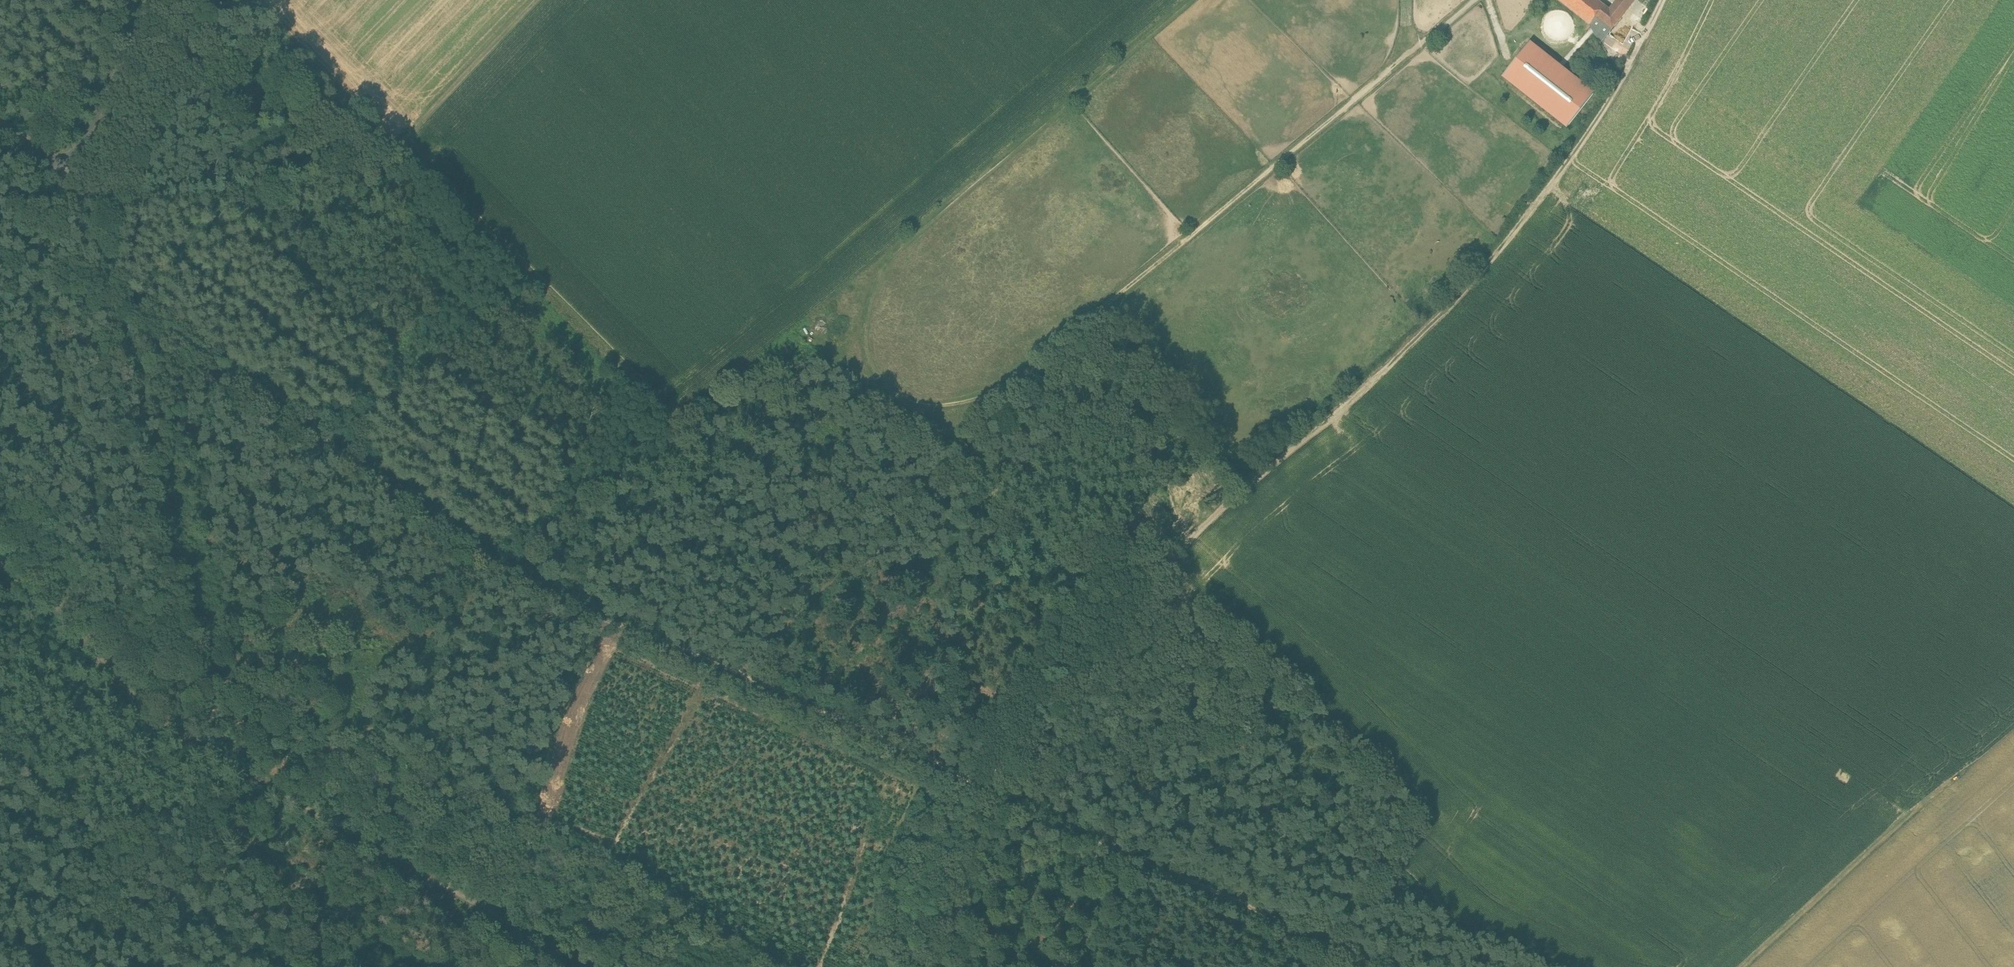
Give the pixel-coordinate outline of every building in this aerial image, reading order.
[(1598,0),(1559,0),(1590,24),(1601,43),(1621,18),(1610,9),(1598,0)] [(1631,5),(1625,0),(1617,0),(1610,9),(1621,18),(1631,5)] [(1595,93),(1530,41),(1502,76),(1567,127),(1595,93)] [(1614,63),(1608,73),(1613,76),(1619,66),(1614,63)]
